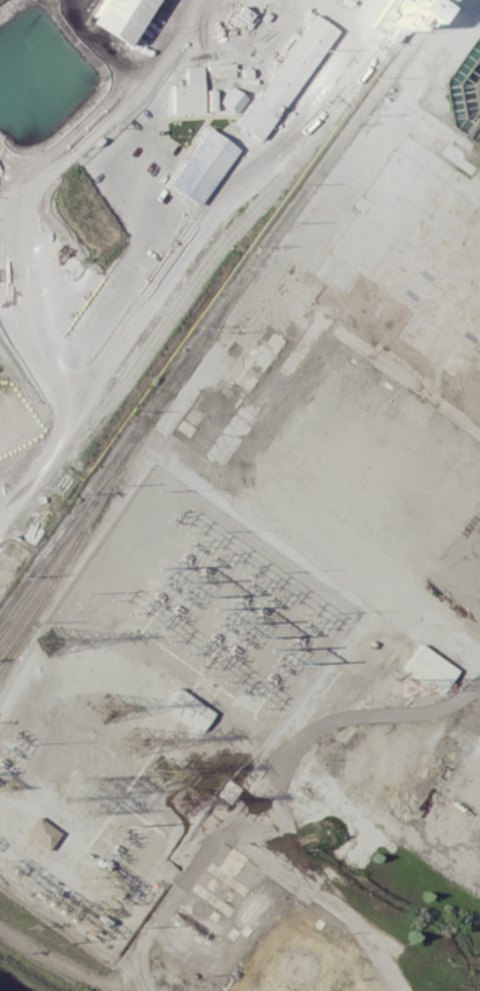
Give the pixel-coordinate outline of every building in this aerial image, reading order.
[(125,46),(152,0),(100,0),(86,23),(125,46)] [(390,0),(370,27),(395,45),(423,7),(415,0),(389,0),(390,0)] [(261,140),(337,30),(313,13),(237,124),(261,140)] [(204,112),(203,66),(186,66),(186,84),(172,84),(173,113),(204,112)] [(220,103),(237,113),(247,96),(229,86),(220,103)] [(215,89),(207,90),(208,109),(216,109),(215,89)] [(168,186),(200,206),(237,147),(205,127),(168,186)] [(24,835),(48,850),(60,831),(36,816),(24,835)]
